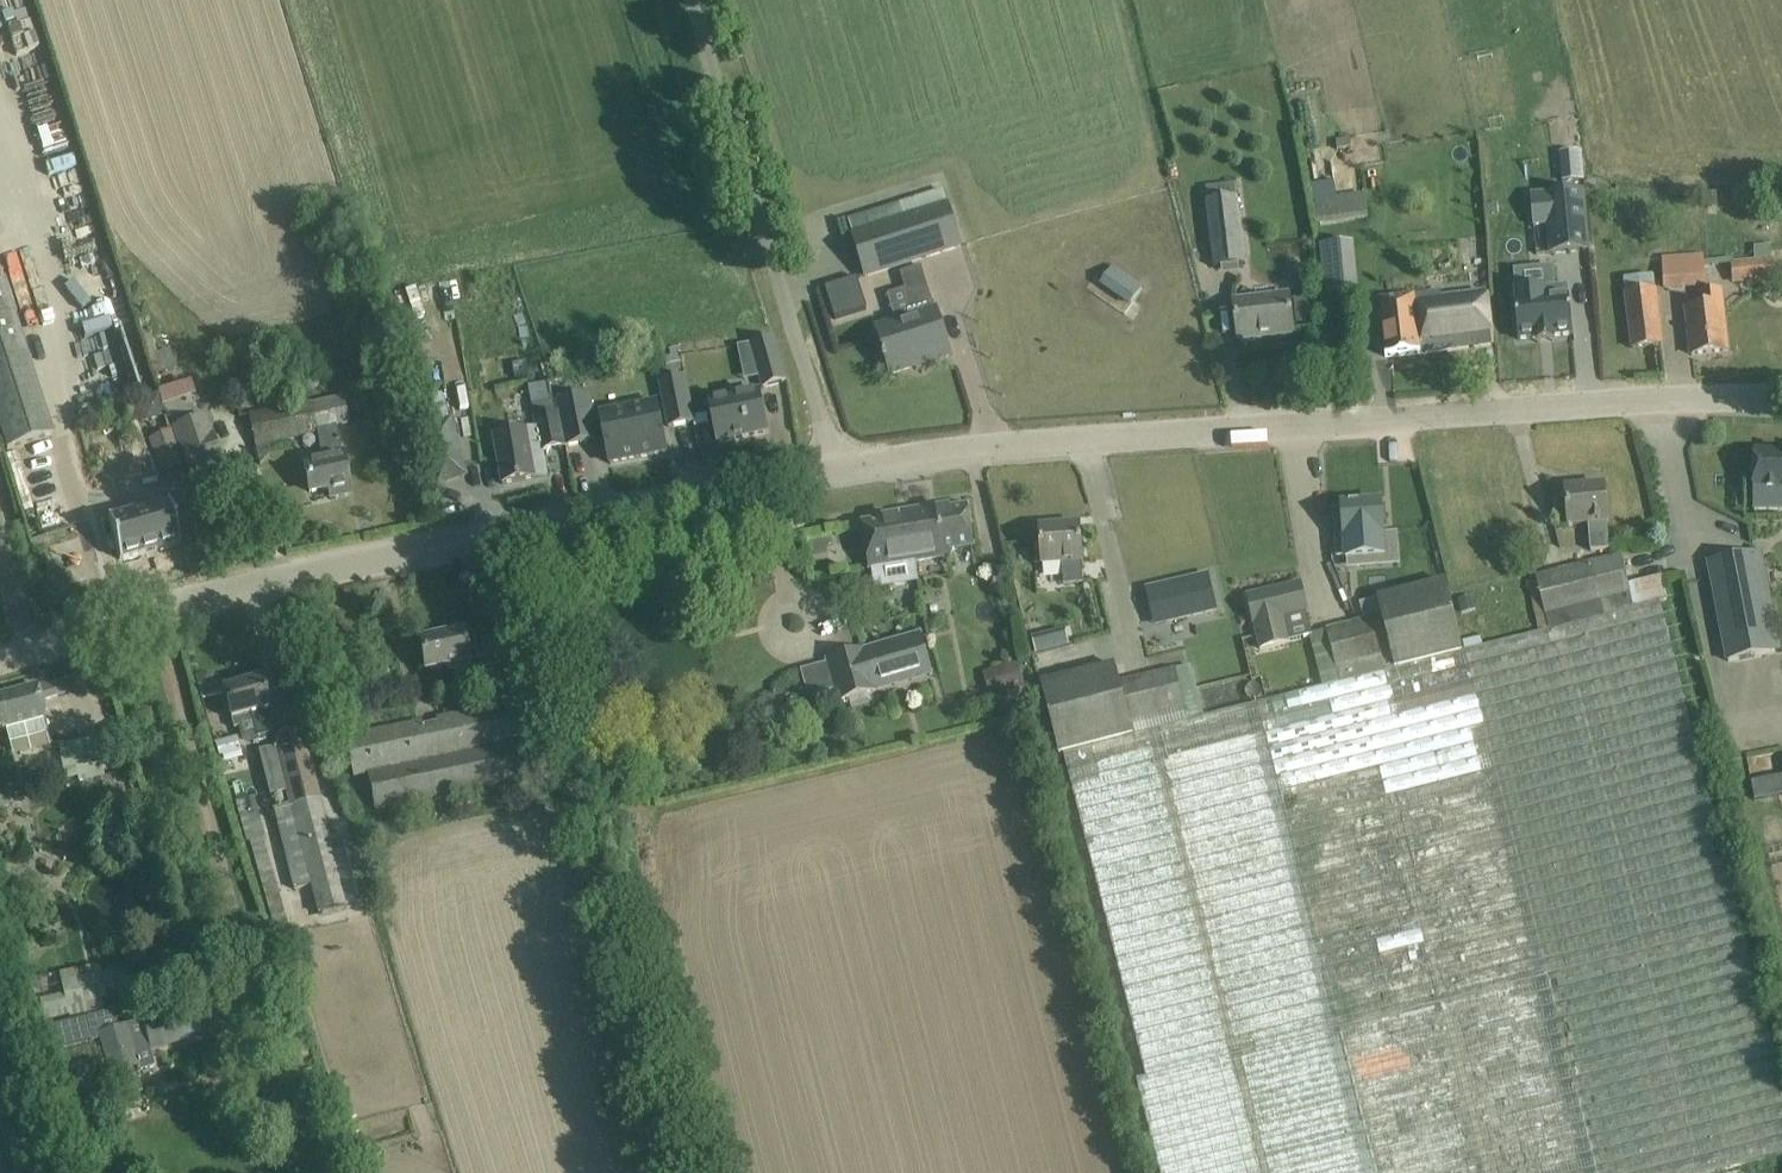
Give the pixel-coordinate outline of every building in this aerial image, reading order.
[(1338,183),(1362,178),(1354,144),(1330,150),(1338,183)] [(1580,152),(1562,153),(1564,182),(1583,180),(1580,152)] [(1583,191),(1531,196),(1534,227),(1548,225),(1551,253),(1588,250),(1583,191)] [(1364,196),(1314,203),(1315,213),(1317,223),(1333,220),(1367,215),(1366,209),(1364,196)] [(1236,197),(1206,201),(1215,269),(1245,265),(1239,215),(1236,197)] [(948,203),(850,234),(864,279),(962,248),(948,203)] [(1757,261),(1746,262),(1747,281),(1775,279),(1774,260),(1757,261)] [(1702,261),(1664,264),(1666,288),(1704,285),(1702,261)] [(1114,266),(1104,280),(1134,301),(1143,288),(1114,266)] [(1553,266),(1513,270),(1515,291),(1516,302),(1515,302),(1518,340),(1537,338),(1538,343),(1554,342),(1553,337),(1573,335),(1569,297),(1564,298),(1563,286),(1555,287),(1553,266)] [(898,330),(879,336),(885,356),(883,357),(884,362),(887,361),(891,375),(912,368),(930,363),(951,356),(944,333),(936,311),(935,311),(921,268),(901,275),(906,290),(914,317),(896,323),(898,330)] [(1653,276),(1624,279),(1632,349),(1662,346),(1653,276)] [(1703,308),(1687,310),(1689,332),(1692,356),(1727,352),(1724,328),(1722,306),(1720,292),(1701,294),(1703,308)] [(119,293),(69,309),(71,318),(121,302),(119,293)] [(1289,295),(1233,302),(1238,341),(1294,334),(1289,295)] [(1426,296),(1379,300),(1385,358),(1420,354),(1420,351),(1425,350),(1426,353),(1491,346),(1486,295),(1427,302),(1426,296)] [(132,329),(124,333),(133,364),(143,360),(132,329)] [(770,339),(751,344),(764,388),(780,384),(787,382),(774,338),(770,339)] [(152,342),(144,345),(154,376),(176,369),(169,350),(158,354),(156,350),(154,350),(152,342)] [(0,365),(0,434),(5,451),(24,445),(42,439),(53,435),(27,356),(0,365)] [(680,356),(666,359),(669,373),(683,370),(680,356)] [(688,377),(661,382),(670,426),(696,421),(696,417),(688,377)] [(195,380),(160,389),(163,402),(198,394),(195,380)] [(546,385),(529,389),(533,406),(549,403),(546,385)] [(296,406),(250,415),(256,446),(314,433),(313,430),(317,429),(322,455),(303,459),(310,492),(329,488),(330,496),(349,492),(336,425),(347,423),(343,399),(308,406),(305,391),(293,393),(296,406)] [(157,393),(137,400),(142,414),(151,418),(164,413),(157,393)] [(760,393),(709,403),(718,443),(768,433),(760,393)] [(590,395),(557,401),(559,413),(566,447),(599,440),(590,395)] [(549,403),(533,406),(537,430),(541,451),(543,451),(566,447),(559,413),(556,414),(554,402),(549,403)] [(658,404),(629,410),(638,459),(667,453),(658,404)] [(629,410),(600,415),(610,464),(638,459),(629,410)] [(708,415),(696,417),(696,421),(697,426),(709,424),(708,415)] [(205,416),(174,427),(178,438),(182,449),(189,472),(221,461),(213,438),(209,427),(205,416)] [(449,420),(419,430),(436,485),(466,475),(449,420)] [(537,430),(494,438),(503,485),(547,476),(543,451),(541,451),(537,430)] [(169,431),(149,438),(161,473),(181,466),(169,431)] [(1751,511),(1781,511),(1781,453),(1753,452),(1751,511)] [(1604,487),(1566,490),(1569,526),(1588,524),(1591,551),(1609,550),(1604,487)] [(169,501),(108,518),(120,559),(180,543),(169,501)] [(1343,518),(1335,519),(1338,558),(1346,557),(1346,560),(1385,557),(1381,503),(1343,506),(1343,518)] [(924,544),(914,546),(916,562),(950,556),(949,551),(973,547),(967,508),(919,516),(924,544)] [(919,516),(864,525),(871,569),(916,562),(914,546),(924,544),(919,516)] [(1080,526),(1040,529),(1043,565),(1062,563),(1064,584),(1083,583),(1080,526)] [(49,548),(66,585),(93,572),(76,536),(49,548)] [(1762,551),(1705,561),(1725,662),(1781,651),(1762,551)] [(1621,557),(1536,579),(1549,630),(1634,609),(1621,557)] [(1208,576),(1158,587),(1167,622),(1216,611),(1208,576)] [(1445,582),(1377,599),(1382,618),(1394,669),(1463,652),(1445,582)] [(1300,583),(1247,596),(1253,620),(1260,649),(1290,642),(1290,641),(1310,636),(1313,635),(1308,613),(1300,583)] [(1473,597),(1458,601),(1461,615),(1476,611),(1473,597)] [(1382,618),(1377,599),(1360,603),(1365,622),(1382,618)] [(1463,652),(1596,1172),(1701,1172),(1781,1153),(1781,1088),(1659,602),(1634,609),(1549,630),(1463,652)] [(1382,618),(1327,632),(1340,683),(1394,669),(1382,618)] [(462,631),(419,640),(425,670),(447,666),(448,673),(483,665),(487,680),(506,676),(499,643),(501,643),(500,640),(498,640),(498,638),(465,644),(462,631)] [(863,648),(824,659),(825,664),(833,691),(836,703),(849,699),(867,694),(875,691),(874,686),(931,670),(921,634),(864,650),(863,648)] [(1043,636),(1032,639),(1036,652),(1047,649),(1043,636)] [(1259,705),(1376,1172),(1596,1172),(1463,652),(1394,669),(1340,683),(1259,705)] [(1018,662),(983,673),(990,697),(1025,686),(1018,662)] [(1114,665),(1041,684),(1059,755),(1063,754),(1132,735),(1119,685),(1114,665)] [(1175,671),(1119,685),(1132,735),(1188,722),(1175,671)] [(0,695),(0,729),(45,719),(41,701),(65,694),(60,679),(0,695)] [(260,679),(223,689),(231,719),(237,718),(242,738),(242,739),(243,741),(253,745),(266,741),(265,735),(273,733),(265,702),(266,702),(260,679)] [(420,722),(346,738),(354,776),(366,773),(373,810),(528,777),(512,703),(438,718),(439,724),(421,727),(420,722)] [(1063,754),(1146,1080),(1137,1082),(1160,1172),(1376,1172),(1259,704),(1202,718),(1188,722),(1132,735),(1063,754)] [(275,747),(258,752),(269,796),(287,791),(290,805),(297,832),(281,836),(294,890),(311,886),(319,914),(321,913),(344,907),(346,907),(346,905),(366,900),(352,844),(332,849),(302,730),(273,737),(275,747)] [(70,757),(62,759),(64,770),(75,767),(78,782),(105,777),(102,762),(98,741),(98,738),(68,743),(70,757)] [(235,739),(215,744),(218,757),(223,756),(223,759),(241,754),(238,740),(237,738),(235,739)] [(1748,783),(1752,800),(1781,794),(1781,776),(1748,783)] [(0,791),(0,809),(6,808),(10,807),(6,789),(0,791)] [(254,797),(235,802),(247,843),(250,842),(266,899),(277,936),(288,933),(278,896),(262,839),(265,838),(254,797)] [(63,994),(39,999),(45,1022),(103,1009),(101,1001),(117,998),(141,992),(136,966),(111,971),(61,982),(63,994)] [(37,990),(36,985),(14,991),(24,1030),(46,1024),(45,1022),(37,990)] [(115,1028),(97,1033),(99,1040),(112,1079),(139,1070),(154,1066),(149,1049),(150,1049),(201,1034),(193,1006),(115,1028)] [(89,1017),(42,1029),(48,1054),(57,1052),(95,1042),(99,1040),(97,1033),(115,1028),(114,1023),(113,1023),(110,1010),(88,1016),(89,1017)] [(23,1166),(26,1172),(53,1172),(49,1158),(23,1166)]
